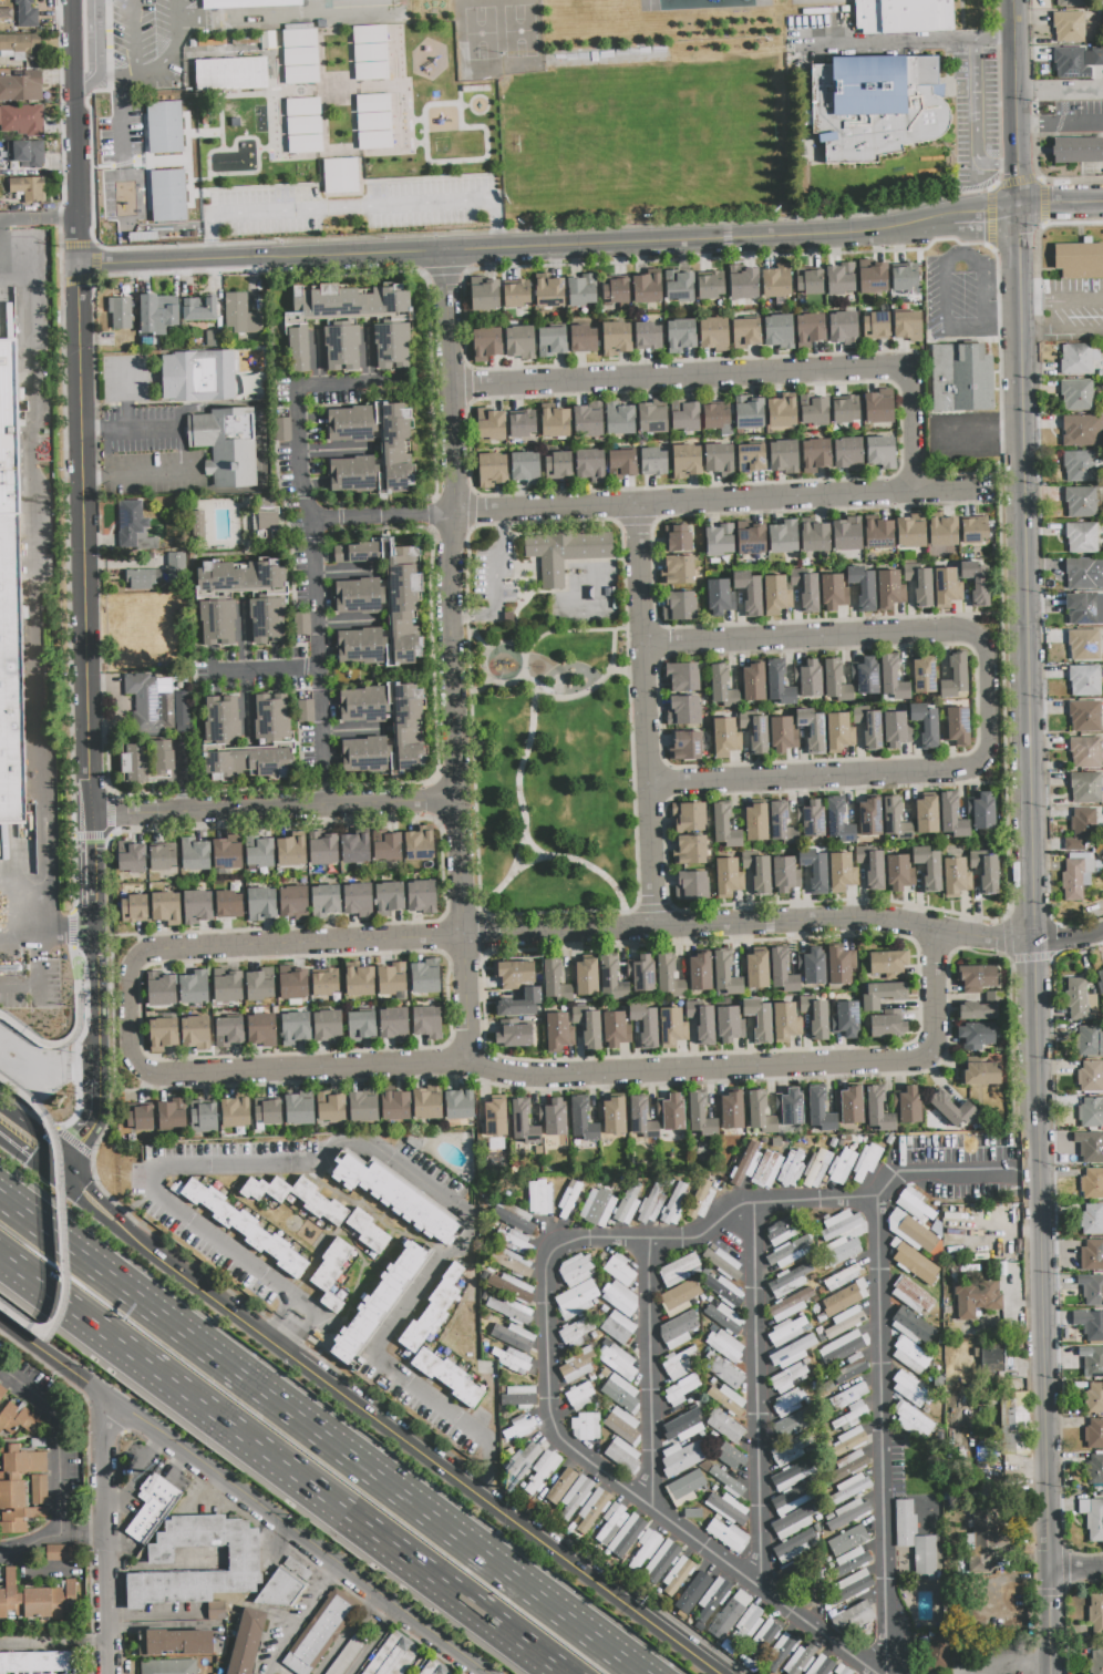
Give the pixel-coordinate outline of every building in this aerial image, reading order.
[(16,6),(16,0),(34,0),(34,3),(31,3),(31,9),(39,9),(39,29),(19,29),(18,6),(16,6)] [(208,9),(208,0),(303,0),(303,7),(208,9)] [(856,29),(855,0),(951,0),(952,31),(863,35),(862,28),(856,29)] [(11,18),(0,18),(0,9),(11,9),(11,18)] [(1052,12),(1084,12),(1085,43),(1058,43),(1058,42),(1055,42),(1055,34),(1055,28),(1052,28),(1052,12)] [(352,27),(385,24),(389,80),(355,82),(352,27)] [(281,31),(317,29),(320,86),(285,89),(281,31)] [(13,51),(0,52),(0,35),(40,34),(41,60),(25,61),(25,52),(13,53),(13,51)] [(1085,48),(1086,79),(1059,79),(1059,78),(1056,78),(1055,63),(1053,63),(1053,49),(1085,48)] [(1092,51),(1102,50),(1102,65),(1092,65),(1092,51)] [(811,65),(831,64),(831,59),(938,57),(938,60),(940,97),(950,113),(952,129),(944,137),(905,146),(906,154),(879,157),(879,163),(808,164),(811,65)] [(195,61),(266,58),(267,88),(196,91),(195,61)] [(42,102),(0,103),(0,77),(21,76),(21,71),(41,71),(42,102)] [(355,96),(390,94),(394,150),(359,152),(355,96)] [(286,100),(320,97),(322,154),(288,155),(286,100)] [(180,101),(145,102),(148,154),(182,152),(180,101)] [(25,133),(0,134),(0,107),(42,105),(42,137),(25,137),(25,133)] [(1053,138),(1053,163),(1102,162),(1102,137),(1053,138)] [(7,143),(43,142),(44,170),(21,170),(20,161),(8,161),(7,143)] [(322,161),(357,160),(358,197),(323,198),(322,161)] [(185,220),(183,169),(149,170),(151,222),(185,220)] [(9,178),(44,177),(44,203),(23,203),(23,193),(10,194),(9,178)] [(1054,268),(1062,268),(1062,278),(1102,277),(1102,244),(1054,245),(1054,268)] [(859,268),(870,267),(870,266),(874,266),(874,263),(887,261),(888,291),(880,291),(882,294),(860,295),(859,268)] [(826,267),(839,266),(839,263),(854,263),(855,291),(844,291),(844,294),(827,295),(826,267)] [(893,268),(904,268),(904,263),(917,263),(918,286),(910,287),(911,291),(894,291),(893,268)] [(763,269),(775,269),(775,266),(791,265),(792,296),(785,296),(785,297),(764,298),(763,269)] [(730,275),(740,274),(740,271),(743,271),(743,268),(759,268),(760,296),(753,297),(753,298),(731,299),(730,275)] [(803,271),(808,271),(808,270),(823,270),(824,295),(804,296),(804,291),(796,291),(795,276),(804,276),(803,271)] [(698,276),(711,276),(711,273),(725,271),(726,295),(718,296),(718,299),(699,300),(698,276)] [(666,281),(676,281),(674,273),(693,273),(694,302),(677,302),(676,299),(666,299),(666,281)] [(567,277),(580,277),(580,275),(596,274),(598,304),(586,305),(586,307),(569,308),(567,277)] [(633,276),(661,274),(662,301),(656,301),(656,304),(635,304),(633,276)] [(536,278),(546,278),(546,280),(564,279),(565,307),(537,308),(536,278)] [(601,284),(609,283),(609,279),(629,278),(630,304),(609,304),(609,300),(602,300),(601,284)] [(471,285),(481,285),(481,280),(498,279),(501,311),(472,312),(471,285)] [(293,285),(303,284),(303,288),(319,288),(319,284),(338,283),(338,289),(355,288),(355,287),(382,286),(382,280),(393,280),(393,285),(403,285),(403,290),(410,290),(410,305),(408,305),(409,314),(306,318),(306,323),(286,325),(285,314),(295,312),(293,285)] [(504,285),(518,284),(518,281),(529,280),(530,305),(522,305),(522,308),(505,308),(504,285)] [(225,294),(247,292),(247,315),(261,315),(262,333),(260,333),(260,343),(236,343),(236,333),(226,333),(225,294)] [(140,295),(156,294),(156,297),(178,297),(178,326),(165,326),(165,336),(141,336),(140,295)] [(107,297),(131,297),(132,329),(112,330),(112,314),(109,314),(107,297)] [(184,299),(216,298),(217,321),(184,322),(184,299)] [(828,315),(834,315),(834,312),(856,311),(858,346),(843,347),(843,342),(829,342),(828,315)] [(864,317),(869,317),(869,312),(888,311),(889,339),(865,340),(864,317)] [(894,312),(920,311),(921,341),(909,342),(908,338),(895,339),(894,312)] [(764,318),(770,317),(770,315),(793,314),(794,349),(779,350),(779,346),(765,347),(764,318)] [(796,316),(802,316),(802,314),(824,314),(825,342),(812,342),(812,349),(797,349),(796,316)] [(700,320),(705,320),(705,318),(726,317),(729,352),(714,352),(714,349),(701,349),(700,320)] [(667,322),(673,321),(672,320),(695,319),(697,347),(681,348),(682,355),(669,355),(667,322)] [(732,320),(760,319),(761,346),(748,346),(748,350),(733,350),(732,320)] [(602,323),(625,322),(625,325),(631,323),(632,351),(617,352),(618,357),(604,357),(602,323)] [(635,322),(653,322),(653,327),(661,326),(662,350),(637,351),(635,322)] [(373,326),(410,323),(410,346),(408,346),(409,368),(378,370),(377,346),(374,346),(373,326)] [(307,325),(308,373),(292,373),(291,348),(289,348),(288,328),(299,328),(299,325),(307,325)] [(324,326),(359,325),(360,347),(357,347),(358,372),(328,373),(327,347),(324,347),(324,326)] [(570,326),(588,325),(589,329),(596,329),(597,351),(571,352),(570,326)] [(505,329),(512,328),(512,327),(534,326),(535,360),(519,360),(519,357),(506,358),(505,329)] [(538,328),(566,327),(567,352),(553,353),(553,358),(539,358),(538,328)] [(473,330),(478,330),(478,329),(501,328),(502,355),(494,356),(495,357),(486,357),(487,362),(474,362),(473,330)] [(205,331),(220,331),(221,346),(206,346),(205,331)] [(21,517),(0,518),(0,342),(18,342),(21,517)] [(930,345),(931,410),(994,409),(993,353),(982,353),(982,343),(930,345)] [(1062,345),(1091,345),(1092,374),(1061,374),(1060,360),(1062,360),(1062,345)] [(162,356),(173,356),(173,351),(233,349),(235,402),(175,403),(175,400),(164,400),(162,356)] [(1060,381),(1092,380),(1092,411),(1065,411),(1065,402),(1063,402),(1063,396),(1061,396),(1060,381)] [(864,393),(877,393),(877,396),(882,396),(882,398),(893,398),(894,423),(872,424),(872,422),(865,422),(864,393)] [(801,407),(811,407),(810,397),(828,397),(831,427),(812,427),(812,423),(802,424),(801,407)] [(735,404),(745,404),(744,399),(764,398),(765,427),(759,428),(759,430),(736,431),(735,404)] [(767,399),(796,398),(797,427),(769,428),(767,399)] [(833,401),(852,400),(852,404),(859,404),(859,419),(852,419),(852,423),(834,424),(833,401)] [(381,401),(388,401),(389,404),(406,403),(408,410),(412,410),(413,429),(411,429),(412,465),(415,465),(415,474),(415,485),(408,485),(409,495),(384,496),(381,401)] [(573,405),(587,405),(587,402),(601,402),(602,434),(574,435),(573,405)] [(606,402),(618,402),(618,405),(635,405),(636,434),(612,435),(612,434),(607,434),(606,402)] [(671,412),(681,412),(680,403),(699,402),(700,432),(683,433),(683,430),(671,430),(671,412)] [(638,404),(654,403),(656,408),(667,407),(668,433),(654,434),(654,435),(646,437),(646,432),(639,433),(638,404)] [(328,409),(351,409),(351,405),(373,404),(375,443),(351,444),(351,440),(329,441),(328,409)] [(702,405),(717,404),(717,405),(722,405),(722,410),(731,410),(731,425),(724,425),(724,429),(703,430),(702,405)] [(540,409),(569,407),(570,437),(556,438),(557,443),(549,444),(549,438),(543,438),(540,409)] [(187,414),(208,413),(208,409),(252,408),(256,487),(214,489),(214,476),(204,476),(204,466),(209,466),(208,446),(188,448),(187,414)] [(477,421),(487,420),(487,412),(504,411),(506,440),(488,441),(488,438),(478,439),(477,421)] [(509,414),(525,414),(525,411),(536,411),(537,433),(528,433),(528,438),(511,439),(509,414)] [(1062,446),(1062,435),(1064,435),(1064,431),(1062,431),(1061,417),(1102,415),(1102,445),(1062,446)] [(276,418),(291,418),(292,442),(277,443),(276,418)] [(866,438),(887,437),(887,438),(895,438),(896,470),(882,470),(882,464),(867,465),(866,438)] [(834,441),(839,441),(839,439),(862,438),(864,471),(848,472),(848,468),(835,469),(834,441)] [(802,441),(807,441),(807,440),(831,439),(832,469),(803,470),(802,441)] [(770,442),(775,442),(775,441),(797,440),(798,474),(784,474),(784,471),(771,471),(770,442)] [(704,444),(725,443),(725,445),(734,444),(735,477),(720,477),(719,472),(705,473),(704,444)] [(672,445),(693,444),(693,446),(700,446),(701,476),(688,476),(688,481),(673,482),(672,445)] [(738,445),(765,444),(766,471),(752,471),(752,475),(739,475),(738,445)] [(640,450),(658,449),(658,452),(668,451),(669,476),(654,476),(654,475),(641,475),(640,450)] [(575,451),(597,450),(597,451),(604,451),(605,485),(590,485),(590,477),(576,479),(575,451)] [(608,451),(636,450),(637,476),(623,476),(623,481),(609,482),(608,451)] [(545,452),(570,451),(571,479),(546,480),(545,452)] [(1062,452),(1093,451),(1094,482),(1066,483),(1066,474),(1065,474),(1065,466),(1063,466),(1062,452)] [(512,453),(532,452),(532,453),(538,453),(540,487),(526,487),(526,481),(513,482),(512,453)] [(478,454),(501,454),(501,455),(506,454),(507,475),(508,475),(508,484),(493,485),(493,489),(480,490),(478,454)] [(329,460),(353,459),(353,458),(375,456),(377,492),(353,493),(353,491),(331,492),(329,460)] [(1064,489),(1095,489),(1096,517),(1068,517),(1068,510),(1066,510),(1066,503),(1064,503),(1064,489)] [(118,499),(142,497),(143,517),(150,517),(151,527),(143,527),(144,546),(121,547),(118,499)] [(193,512),(203,511),(205,543),(195,544),(193,512)] [(258,513),(278,512),(279,531),(270,531),(271,538),(266,540),(265,532),(259,532),(258,513)] [(897,517),(909,517),(909,514),(926,514),(926,546),(904,547),(904,546),(897,546),(897,517)] [(28,824),(0,825),(0,518),(21,517),(28,808),(28,824)] [(832,521),(846,521),(846,517),(862,517),(862,550),(833,550),(832,521)] [(929,517),(957,517),(958,545),(929,545),(929,517)] [(961,518),(989,517),(989,538),(982,538),(982,542),(961,542),(961,518)] [(769,525),(783,524),(783,520),(796,520),(797,553),(769,553),(769,525)] [(865,520),(894,520),(894,547),(866,548),(865,520)] [(801,524),(829,523),(829,551),(802,552),(801,524)] [(1065,524),(1096,523),(1097,553),(1068,554),(1068,538),(1065,538),(1065,524)] [(705,528),(719,528),(719,524),(734,524),(734,552),(705,553),(705,528)] [(738,530),(748,530),(748,524),(766,524),(766,553),(738,553),(738,530)] [(666,533),(671,533),(671,525),(687,525),(687,532),(692,532),(693,552),(667,552),(666,533)] [(525,536),(547,535),(547,533),(576,532),(576,534),(611,533),(612,558),(564,561),(565,590),(542,592),(540,557),(525,558),(525,536)] [(157,537),(157,550),(148,550),(148,538),(157,537)] [(382,538),(393,538),(393,548),(420,547),(421,556),(419,556),(420,574),(423,573),(424,600),(420,602),(421,636),(423,636),(424,658),(416,658),(416,665),(388,666),(386,645),(390,645),(386,559),(382,561),(382,538)] [(333,545),(357,544),(357,542),(380,542),(381,561),(334,563),(333,545)] [(664,557),(693,556),(694,585),(660,585),(660,571),(664,571),(664,557)] [(197,569),(203,568),(203,563),(214,562),(214,564),(233,563),(233,564),(241,564),(241,569),(248,568),(248,562),(258,562),(258,558),(269,557),(269,559),(279,559),(279,566),(288,565),(289,595),(267,596),(267,590),(216,593),(217,598),(196,599),(196,587),(198,587),(197,569)] [(1065,559),(1102,559),(1102,589),(1081,589),(1081,587),(1072,587),(1072,586),(1068,586),(1068,581),(1066,581),(1066,574),(1065,574),(1065,559)] [(960,562),(976,562),(976,566),(989,566),(989,607),(971,608),(971,592),(972,592),(972,578),(960,579),(960,562)] [(931,568),(931,606),(915,606),(915,595),(914,595),(914,588),(916,588),(916,582),(904,582),(903,565),(921,564),(921,569),(931,568)] [(125,571),(161,568),(162,583),(151,584),(152,589),(130,590),(130,579),(125,579),(125,571)] [(788,569),(813,568),(813,574),(817,574),(818,613),(800,614),(800,594),(803,594),(803,585),(788,586),(788,569)] [(847,568),(860,568),(860,572),(875,572),(875,613),(858,613),(857,597),(859,597),(859,584),(847,584),(847,568)] [(935,569),(956,568),(956,583),(963,583),(963,600),(951,602),(951,607),(936,608),(935,569)] [(877,572),(899,571),(899,585),(906,585),(906,604),(893,604),(894,610),(878,612),(877,572)] [(733,573),(748,573),(748,576),(761,576),(762,618),(744,618),(744,600),(748,600),(748,588),(733,589),(733,573)] [(822,575),(844,575),(844,606),(837,606),(837,613),(826,613),(826,605),(822,605),(822,575)] [(763,576),(785,576),(785,590),(791,590),(792,608),(780,609),(780,615),(764,616),(763,576)] [(336,582),(359,581),(359,578),(380,577),(380,587),(385,587),(385,605),(381,605),(381,613),(360,614),(360,612),(337,613),(336,582)] [(708,579),(729,579),(729,593),(734,593),(734,610),(729,610),(729,612),(723,612),(723,617),(712,617),(712,610),(708,610),(708,579)] [(666,592),(693,592),(693,597),(697,597),(697,619),(662,620),(661,606),(666,606),(666,592)] [(1065,595),(1102,595),(1102,624),(1069,625),(1069,617),(1068,617),(1068,609),(1065,609),(1065,595)] [(249,599),(286,598),(287,618),(284,618),(285,641),(254,644),(252,619),(250,619),(249,599)] [(198,603),(235,600),(236,619),(233,619),(234,645),(204,646),(203,622),(199,622),(198,603)] [(293,614),(309,613),(310,634),(295,635),(293,614)] [(337,631),(360,630),(360,628),(382,627),(382,637),(385,637),(386,664),(362,665),(362,663),(338,664),(337,631)] [(1068,630),(1100,630),(1100,659),(1071,660),(1071,651),(1070,651),(1070,646),(1068,646),(1068,630)] [(948,657),(951,656),(951,655),(959,654),(959,651),(967,651),(968,691),(957,692),(957,698),(940,699),(940,680),(951,680),(951,668),(948,668),(948,657)] [(882,656),(891,655),(891,657),(895,657),(896,659),(899,659),(899,671),(897,671),(897,682),(910,681),(910,699),(883,700),(882,656)] [(913,660),(919,660),(919,657),(935,656),(935,670),(936,670),(936,692),(914,694),(913,660)] [(856,666),(863,666),(862,657),(874,657),(874,664),(878,664),(879,695),(857,695),(856,666)] [(825,659),(839,659),(839,664),(842,664),(843,678),(838,678),(839,686),(853,685),(853,701),(843,701),(838,698),(826,698),(825,659)] [(767,660),(777,660),(777,661),(781,661),(781,664),(785,664),(785,676),(783,676),(783,687),(796,687),(796,706),(779,706),(779,701),(769,702),(767,660)] [(798,668),(804,668),(804,660),(816,660),(816,667),(822,667),(823,698),(800,698),(798,668)] [(664,664),(697,663),(697,669),(698,669),(699,691),(669,692),(669,679),(666,679),(664,664)] [(742,668),(749,668),(749,664),(756,664),(756,663),(764,663),(765,701),(743,701),(742,668)] [(710,665),(725,664),(725,669),(729,668),(729,684),(726,684),(726,690),(739,690),(740,708),(723,708),(723,702),(711,702),(710,665)] [(1069,667),(1100,666),(1101,696),(1071,697),(1071,688),(1070,681),(1069,681),(1069,667)] [(124,675),(150,674),(150,677),(158,677),(161,732),(133,733),(132,711),(135,711),(135,695),(124,695),(124,675)] [(395,682),(400,682),(400,684),(416,684),(418,690),(426,690),(426,710),(421,710),(423,744),(429,744),(430,766),(420,766),(420,773),(391,774),(391,753),(394,753),(392,704),(389,705),(388,682),(395,682)] [(162,687),(173,686),(174,729),(163,730),(162,687)] [(339,690),(363,689),(363,687),(386,686),(389,723),(365,723),(365,721),(340,722),(339,690)] [(256,696),(287,695),(288,718),(290,718),(291,740),(256,742),(255,720),(257,720),(256,696)] [(206,697),(237,696),(238,719),(241,719),(243,741),(205,743),(204,721),(207,721),(206,697)] [(670,697),(700,697),(701,725),(667,726),(666,710),(670,710),(670,697)] [(297,700),(313,700),(315,722),(298,723),(297,700)] [(1068,702),(1100,701),(1101,731),(1072,732),(1072,723),(1071,723),(1070,717),(1069,717),(1068,702)] [(909,705),(925,704),(925,709),(937,709),(938,748),(926,748),(926,750),(921,750),(920,733),(924,733),(922,721),(909,722),(909,705)] [(946,708),(969,708),(970,748),(955,748),(955,741),(941,741),(941,725),(947,723),(946,708)] [(795,709),(811,709),(811,715),(824,715),(825,754),(814,754),(814,756),(807,756),(806,739),(808,739),(808,727),(795,727),(795,709)] [(865,712),(880,711),(882,749),(874,749),(874,751),(864,752),(864,731),(866,731),(865,712)] [(740,712),(755,712),(755,717),(767,717),(769,754),(761,754),(761,757),(753,757),(753,756),(751,756),(750,736),(752,736),(752,729),(740,730),(740,712)] [(884,712),(905,712),(905,715),(906,715),(907,723),(906,723),(906,735),(911,733),(911,743),(899,743),(899,749),(895,749),(888,749),(888,742),(885,742),(884,712)] [(827,715),(849,713),(849,728),(855,728),(855,747),(843,747),(843,748),(843,753),(835,754),(835,750),(828,751),(827,715)] [(770,718),(792,717),(793,740),(797,740),(797,748),(785,748),(786,754),(775,754),(775,747),(771,748),(770,718)] [(713,719),(735,718),(735,732),(742,732),(742,751),(729,752),(729,759),(714,759),(713,719)] [(176,733),(176,722),(188,722),(189,732),(176,733)] [(673,732),(701,731),(701,760),(669,761),(669,747),(674,747),(673,732)] [(342,740),(365,739),(365,738),(386,737),(386,746),(390,746),(391,772),(343,774),(342,740)] [(1069,737),(1101,737),(1101,768),(1072,768),(1072,759),(1071,759),(1071,752),(1069,752),(1069,737)] [(154,741),(174,740),(175,771),(165,771),(165,777),(155,778),(154,741)] [(125,744),(146,743),(148,783),(123,784),(123,773),(122,773),(121,753),(126,753),(125,744)] [(202,752),(292,748),(293,777),(279,778),(279,781),(268,781),(268,777),(257,778),(257,777),(221,778),(221,781),(212,781),(210,774),(203,774),(202,752)] [(1070,773),(1102,773),(1102,803),(1072,804),(1072,795),(1071,788),(1070,788),(1070,773)] [(940,793),(951,792),(951,793),(955,793),(955,797),(958,797),(958,809),(955,809),(956,821),(970,820),(970,838),(951,839),(951,832),(941,832),(940,793)] [(972,800),(979,800),(979,792),(990,792),(990,799),(996,799),(996,829),(972,829),(972,800)] [(884,797),(898,797),(899,801),(900,801),(901,815),(899,815),(899,823),(913,823),(914,840),(896,841),(896,835),(885,835),(884,797)] [(916,800),(922,800),(922,797),(938,797),(939,833),(917,834),(916,800)] [(827,799),(837,798),(837,799),(841,799),(841,803),(844,803),(845,813),(842,813),(842,825),(856,825),(856,843),(838,843),(837,838),(828,838),(827,799)] [(858,803),(865,802),(865,800),(873,799),(873,798),(880,798),(882,835),(859,836),(858,803)] [(802,808),(807,808),(807,800),(819,800),(819,807),(824,807),(825,836),(802,836),(802,808)] [(771,802),(785,802),(785,807),(787,807),(788,821),(785,821),(786,840),(771,841),(771,802)] [(671,804),(704,803),(705,832),(676,833),(674,814),(671,814),(671,804)] [(713,803),(731,803),(731,818),(728,819),(729,831),(742,831),(742,848),(724,848),(724,843),(714,843),(713,803)] [(745,809),(751,808),(751,804),(767,804),(767,841),(746,841),(745,809)] [(1064,851),(1063,839),(1071,838),(1070,817),(1073,817),(1073,809),(1095,809),(1095,851),(1064,851)] [(405,832),(418,832),(418,826),(432,825),(434,859),(406,860),(405,832)] [(340,835),(354,834),(354,829),(368,829),(370,862),(342,863),(340,835)] [(373,831),(383,830),(383,833),(401,833),(402,862),(384,863),(384,860),(374,860),(373,831)] [(310,832),(321,831),(321,834),(338,833),(339,865),(311,866),(310,832)] [(278,839),(291,838),(291,833),(305,832),(306,863),(299,863),(299,865),(279,866),(278,839)] [(213,840),(226,839),(226,842),(230,842),(230,835),(240,835),(243,867),(215,870),(213,840)] [(246,836),(256,835),(256,840),(272,839),(275,867),(257,867),(257,865),(247,865),(246,836)] [(677,836),(704,835),(705,864),(672,865),(672,850),(678,850),(677,836)] [(181,838),(194,838),(194,843),(209,842),(210,869),(183,871),(181,838)] [(117,854),(127,854),(127,845),(145,844),(147,871),(118,872),(117,854)] [(150,846),(163,846),(163,848),(168,848),(169,852),(177,851),(177,867),(169,869),(169,871),(151,872),(150,846)] [(855,848),(883,846),(884,890),(866,891),(866,871),(868,871),(868,864),(856,864),(855,848)] [(913,848),(927,846),(927,851),(940,851),(941,893),(924,893),(924,890),(922,890),(921,877),(926,876),(926,864),(913,864),(913,848)] [(798,850),(815,850),(815,853),(825,853),(825,879),(827,879),(827,895),(810,895),(808,880),(812,880),(812,866),(798,866),(798,850)] [(969,852),(997,852),(998,894),(979,895),(979,875),(982,875),(982,869),(970,870),(969,852)] [(742,853),(760,853),(760,855),(770,855),(771,894),(756,894),(755,890),(752,890),(752,877),(754,877),(753,869),(742,869),(742,853)] [(829,853),(852,853),(852,867),(858,867),(859,885),(845,885),(846,893),(831,893),(829,853)] [(886,856),(908,855),(909,886),(901,886),(901,893),(891,893),(891,886),(887,886),(886,856)] [(717,859),(738,857),(739,874),(744,874),(745,891),(732,892),(732,897),(718,898),(717,859)] [(773,857),(794,857),(795,870),(800,870),(801,887),(788,889),(788,895),(773,895),(773,857)] [(944,859),(966,859),(966,872),(971,872),(972,891),(960,891),(960,898),(945,898),(944,859)] [(1065,860),(1094,859),(1094,874),(1091,874),(1091,885),(1082,885),(1082,901),(1064,901),(1064,890),(1061,890),(1061,873),(1065,873),(1065,860)] [(678,872),(708,871),(709,900),(674,901),(673,886),(678,886),(678,872)] [(408,883),(412,883),(412,882),(436,881),(437,914),(422,915),(422,911),(409,912),(408,883)] [(375,884),(381,884),(381,883),(404,882),(405,911),(390,911),(390,915),(378,916),(375,884)] [(343,886),(349,886),(349,884),(371,883),(372,917),(358,918),(358,914),(344,914),(343,886)] [(280,889),(285,889),(285,886),(307,885),(308,922),(293,922),(293,917),(281,917),(280,889)] [(312,887),(318,887),(318,886),(339,885),(341,913),(326,914),(326,918),(313,920),(312,887)] [(248,889),(269,887),(269,889),(276,889),(278,918),(262,918),(264,922),(249,923),(248,889)] [(184,891),(205,890),(205,892),(212,892),(214,920),(198,921),(198,925),(185,926),(184,891)] [(153,893),(173,892),(173,894),(179,893),(181,925),(166,926),(166,920),(154,921),(153,893)] [(216,893),(235,892),(235,894),(243,894),(244,918),(217,920),(216,893)] [(121,900),(126,898),(126,895),(146,894),(148,922),(122,923),(121,900)] [(803,955),(810,955),(810,946),(818,946),(819,954),(823,954),(825,984),(804,985),(803,955)] [(828,946),(834,946),(834,948),(843,947),(843,951),(856,951),(857,968),(849,968),(851,984),(831,985),(828,946)] [(771,948),(781,947),(781,948),(785,948),(785,952),(788,951),(788,963),(786,963),(787,975),(800,975),(800,993),(782,993),(782,988),(773,988),(771,948)] [(714,951),(721,951),(721,953),(728,952),(728,954),(732,954),(733,966),(729,966),(730,977),(743,977),(743,995),(725,996),(725,989),(717,990),(714,951)] [(746,955),(752,955),(752,952),(767,951),(769,987),(748,988),(746,955)] [(869,953),(909,951),(910,966),(904,966),(904,974),(870,976),(869,953)] [(689,958),(695,957),(695,954),(701,954),(701,953),(710,953),(712,989),(690,990),(689,958)] [(632,962),(639,962),(638,955),(650,954),(650,958),(652,958),(653,962),(656,992),(635,993),(632,962)] [(657,954),(674,954),(674,972),(671,972),(672,979),(685,979),(687,996),(659,997),(657,954)] [(600,956),(607,955),(607,957),(615,956),(615,958),(617,958),(618,969),(616,969),(617,984),(629,983),(629,1000),(626,1000),(626,999),(620,999),(612,1000),(612,995),(602,996),(600,956)] [(544,961),(558,959),(559,963),(563,963),(563,977),(558,977),(558,985),(571,985),(573,1002),(556,1002),(556,997),(545,998),(544,961)] [(576,963),(581,963),(581,959),(596,959),(598,995),(577,996),(576,963)] [(496,964),(533,962),(534,983),(518,984),(518,989),(502,990),(501,977),(497,977),(496,964)] [(378,966),(383,966),(383,967),(392,967),(391,963),(405,963),(406,993),(395,993),(395,995),(379,995),(378,966)] [(411,964),(424,964),(424,966),(429,965),(429,967),(440,967),(441,993),(412,994),(411,964)] [(957,966),(996,965),(997,987),(981,988),(981,993),(962,994),(962,982),(958,982),(957,966)] [(346,968),(353,967),(353,968),(362,968),(362,967),(373,967),(375,996),(352,997),(352,995),(347,995),(346,968)] [(246,973),(260,972),(260,968),(274,968),(275,998),(251,999),(251,1002),(247,1002),(246,973)] [(1099,992),(1102,992),(1102,968),(1094,969),(1099,992)] [(179,976),(188,976),(187,970),(206,969),(208,1002),(200,1002),(202,1008),(193,1008),(193,1004),(181,1004),(179,976)] [(279,975),(289,974),(289,973),(293,973),(293,969),(308,969),(309,997),(301,997),(301,999),(289,999),(280,1000),(279,975)] [(213,977),(230,976),(230,972),(241,972),(243,999),(236,1000),(236,1002),(214,1003),(213,977)] [(312,974),(331,973),(331,977),(339,976),(340,993),(332,993),(332,996),(313,997),(312,974)] [(148,982),(158,982),(157,978),(163,978),(163,976),(175,975),(177,1004),(171,1004),(171,1006),(150,1007),(148,982)] [(1068,978),(1086,978),(1086,995),(1096,994),(1096,1020),(1070,1020),(1070,1007),(1064,1007),(1064,990),(1068,990),(1068,978)] [(866,984),(907,982),(908,1002),(890,1002),(889,999),(878,999),(879,1014),(863,1014),(862,994),(866,994),(866,984)] [(499,997),(513,997),(513,1000),(524,999),(523,988),(540,987),(542,1004),(537,1004),(537,1015),(496,1016),(496,1006),(497,1006),(497,1000),(499,1000),(499,997)] [(958,1005),(962,1005),(962,1003),(977,1002),(978,1004),(986,1004),(986,993),(1001,992),(1002,1007),(998,1007),(998,1019),(959,1021),(958,1005)] [(800,996),(817,996),(817,1000),(826,1000),(827,1039),(811,1040),(810,1020),(812,1020),(812,1014),(801,1014),(800,996)] [(742,999),(760,998),(760,1003),(771,1003),(773,1044),(754,1044),(753,1028),(755,1028),(754,1016),(743,1017),(742,999)] [(685,1003),(702,1002),(702,1006),(714,1006),(715,1045),(698,1046),(697,1027),(699,1027),(699,1018),(685,1019),(685,1003)] [(835,1003),(857,1002),(859,1038),(844,1038),(844,1033),(833,1034),(832,1016),(836,1016),(835,1003)] [(773,1003),(795,1003),(796,1017),(802,1017),(803,1035),(791,1036),(791,1039),(775,1040),(773,1003)] [(629,1004),(643,1004),(643,1008),(657,1008),(659,1049),(641,1050),(640,1033),(642,1033),(641,1020),(629,1021),(629,1004)] [(571,1007),(590,1006),(590,1010),(600,1010),(602,1050),(584,1051),(583,1031),(587,1031),(586,1023),(573,1024),(571,1007)] [(717,1007),(740,1006),(741,1019),(745,1019),(746,1037),(732,1038),(732,1044),(721,1045),(721,1037),(718,1037),(717,1007)] [(379,1010),(385,1010),(385,1008),(408,1007),(409,1043),(394,1043),(393,1038),(380,1039),(379,1010)] [(413,1007),(434,1007),(434,1008),(442,1008),(443,1040),(429,1041),(429,1035),(414,1036),(413,1007)] [(660,1008),(681,1007),(682,1023),(688,1023),(689,1040),(676,1040),(676,1048),(661,1048),(660,1008)] [(313,1014),(319,1013),(319,1011),(342,1010),(343,1045),(328,1046),(328,1041),(315,1041),(313,1014)] [(348,1013),(375,1011),(377,1039),(362,1040),(362,1043),(349,1044),(348,1013)] [(602,1013),(625,1011),(625,1025),(631,1025),(632,1043),(619,1044),(619,1049),(608,1050),(608,1041),(605,1043),(602,1013)] [(281,1014),(287,1014),(287,1013),(309,1013),(310,1040),(296,1040),(297,1047),(282,1048),(281,1014)] [(546,1014),(568,1013),(568,1027),(574,1027),(575,1044),(561,1045),(561,1052),(548,1054),(546,1014)] [(248,1017),(254,1016),(254,1015),(276,1014),(277,1048),(261,1049),(261,1046),(249,1046),(248,1017)] [(870,1016),(899,1015),(900,1021),(907,1021),(908,1033),(899,1033),(899,1036),(872,1038),(870,1016)] [(182,1019),(187,1019),(187,1018),(208,1017),(209,1044),(196,1044),(196,1048),(183,1048),(182,1019)] [(150,1020),(155,1020),(155,1019),(176,1018),(177,1047),(164,1048),(164,1052),(151,1052),(150,1020)] [(216,1019),(243,1018),(244,1045),(230,1046),(230,1049),(217,1049),(216,1019)] [(963,1024),(993,1023),(994,1045),(980,1045),(980,1050),(963,1051),(962,1039),(957,1039),(957,1027),(963,1027),(963,1024)] [(502,1026),(533,1025),(534,1046),(501,1048),(501,1044),(496,1044),(495,1033),(502,1033),(502,1026)] [(1078,1026),(1102,1026),(1102,1055),(1079,1056),(1079,1049),(1075,1049),(1075,1035),(1078,1035),(1078,1026)] [(966,1064),(1000,1061),(1001,1085),(963,1087),(963,1070),(967,1070),(966,1064)] [(1082,1061),(1102,1061),(1102,1091),(1080,1091),(1080,1086),(1078,1086),(1076,1071),(1080,1071),(1080,1069),(1082,1069),(1082,1061)] [(835,1091),(847,1091),(846,1088),(855,1087),(855,1085),(862,1085),(864,1126),(842,1127),(841,1110),(835,1110),(835,1091)] [(920,1092),(921,1121),(899,1122),(898,1093),(906,1092),(906,1085),(916,1085),(916,1092),(920,1092)] [(412,1089),(426,1089),(426,1086),(441,1086),(443,1119),(413,1120),(412,1089)] [(808,1087),(825,1086),(826,1101),(823,1101),(824,1120),(810,1121),(808,1087)] [(781,1098),(786,1098),(786,1087),(797,1087),(798,1095),(803,1095),(804,1123),(796,1124),(796,1126),(782,1127),(781,1098)] [(867,1087),(877,1087),(877,1088),(882,1088),(882,1090),(884,1090),(885,1102),(883,1102),(883,1113),(895,1113),(896,1131),(868,1131),(867,1087)] [(445,1091),(473,1090),(474,1118),(446,1119),(445,1091)] [(720,1097),(726,1097),(726,1093),(734,1092),(734,1090),(742,1090),(743,1129),(722,1129),(720,1097)] [(749,1091),(762,1090),(763,1093),(766,1093),(767,1108),(765,1108),(765,1123),(777,1123),(779,1130),(750,1131),(749,1091)] [(966,1100),(979,1113),(967,1126),(963,1121),(955,1129),(927,1099),(935,1092),(936,1092),(938,1090),(940,1092),(942,1090),(950,1099),(949,1099),(958,1108),(966,1100)] [(317,1092),(328,1091),(329,1096),(338,1095),(338,1093),(346,1093),(346,1119),(318,1120),(317,1092)] [(349,1092),(362,1091),(362,1095),(367,1095),(367,1097),(378,1097),(379,1120),(350,1121),(349,1092)] [(381,1092),(410,1091),(411,1118),(382,1119),(381,1092)] [(689,1092),(694,1091),(694,1093),(708,1092),(708,1107),(705,1107),(707,1127),(717,1127),(717,1136),(701,1136),(700,1131),(690,1132),(689,1092)] [(661,1101),(669,1101),(668,1093),(679,1093),(680,1100),(683,1100),(684,1129),(662,1130),(661,1101)] [(285,1095),(298,1095),(298,1098),(302,1098),(302,1099),(313,1099),(315,1123),(286,1126),(285,1095)] [(630,1096),(648,1096),(649,1113),(646,1113),(646,1132),(631,1133),(630,1096)] [(1082,1097),(1102,1096),(1102,1127),(1081,1128),(1081,1121),(1079,1121),(1078,1107),(1080,1107),(1080,1105),(1082,1103),(1082,1097)] [(570,1097),(580,1097),(580,1098),(586,1098),(586,1100),(588,1100),(589,1112),(586,1112),(587,1126),(600,1124),(600,1140),(583,1140),(583,1136),(571,1137),(570,1097)] [(602,1101),(609,1101),(609,1098),(625,1097),(626,1134),(604,1134),(602,1101)] [(157,1102),(164,1102),(164,1103),(172,1103),(172,1099),(185,1098),(186,1127),(176,1128),(176,1131),(158,1131),(157,1102)] [(221,1099),(249,1098),(250,1126),(244,1126),(244,1128),(223,1129),(221,1099)] [(545,1106),(550,1106),(550,1098),(561,1098),(561,1102),(566,1101),(567,1134),(546,1136),(545,1106)] [(484,1102),(491,1102),(491,1099),(505,1099),(507,1134),(485,1136),(484,1102)] [(512,1099),(523,1099),(523,1101),(526,1101),(526,1103),(529,1103),(530,1115),(527,1115),(528,1133),(513,1133),(512,1099)] [(254,1106),(262,1105),(261,1101),(279,1100),(280,1126),(261,1126),(261,1122),(255,1122),(254,1106)] [(192,1109),(197,1109),(197,1105),(216,1103),(217,1132),(192,1133),(192,1109)] [(127,1111),(133,1111),(133,1107),(152,1106),(153,1129),(134,1130),(134,1127),(128,1127),(127,1111)] [(1072,1133),(1102,1133),(1102,1163),(1082,1163),(1082,1157),(1080,1157),(1080,1143),(1073,1143),(1072,1133)] [(488,1150),(488,1138),(504,1138),(505,1150),(488,1150)] [(853,1181),(870,1143),(884,1150),(872,1173),(868,1171),(862,1184),(853,1181)] [(372,1157),(464,1224),(446,1249),(432,1237),(430,1241),(355,1187),(350,1193),(329,1178),(339,1164),(334,1161),(346,1148),(367,1163),(372,1157)] [(833,1156),(817,1189),(812,1187),(810,1189),(802,1184),(805,1175),(803,1174),(813,1156),(815,1157),(818,1148),(833,1156)] [(739,1188),(730,1183),(748,1149),(761,1156),(750,1178),(745,1174),(739,1188)] [(751,1180),(767,1149),(780,1156),(780,1157),(784,1159),(769,1189),(751,1180)] [(843,1185),(829,1179),(831,1175),(827,1174),(836,1158),(839,1159),(844,1149),(855,1154),(854,1158),(856,1159),(843,1185)] [(804,1153),(798,1164),(803,1167),(793,1189),(776,1181),(791,1150),(796,1152),(797,1150),(804,1153)] [(1085,1169),(1102,1169),(1102,1200),(1083,1200),(1083,1192),(1081,1192),(1080,1178),(1083,1178),(1083,1175),(1085,1175),(1085,1169)] [(240,1193),(245,1187),(243,1184),(249,1175),(259,1183),(261,1180),(269,1185),(276,1177),(291,1189),(301,1177),(318,1189),(315,1192),(330,1202),(332,1199),(349,1212),(337,1228),(320,1216),(318,1220),(301,1208),(305,1204),(290,1193),(280,1206),(264,1194),(258,1202),(250,1195),(248,1199),(240,1193)] [(179,1194),(192,1178),(207,1189),(209,1185),(226,1198),(224,1201),(239,1213),(241,1210),(258,1222),(256,1225),(272,1236),(275,1234),(291,1246),(289,1249),(309,1264),(297,1281),(275,1265),(278,1261),(264,1251),(261,1254),(244,1240),(246,1237),(231,1226),(228,1230),(212,1218),(214,1214),(199,1203),(196,1206),(179,1194)] [(583,1185),(566,1221),(558,1216),(561,1210),(557,1208),(570,1180),(583,1185)] [(642,1185),(635,1200),(639,1202),(627,1226),(612,1219),(632,1180),(642,1185)] [(678,1181),(688,1185),(682,1197),(688,1200),(676,1225),(670,1222),(669,1225),(659,1221),(678,1181)] [(528,1182),(546,1182),(546,1215),(538,1215),(538,1211),(529,1211),(528,1182)] [(646,1225),(637,1221),(640,1213),(638,1212),(645,1199),(647,1200),(654,1184),(663,1189),(660,1195),(666,1198),(653,1222),(648,1220),(646,1225)] [(907,1187),(921,1197),(918,1200),(937,1213),(931,1221),(922,1214),(918,1221),(894,1204),(907,1187)] [(685,1215),(699,1188),(713,1195),(702,1218),(698,1215),(694,1220),(685,1215)] [(578,1218),(592,1189),(598,1191),(600,1189),(611,1194),(610,1197),(617,1199),(602,1229),(578,1218)] [(529,1236),(491,1215),(498,1200),(532,1216),(528,1223),(535,1226),(529,1236)] [(1085,1204),(1102,1204),(1102,1235),(1082,1235),(1082,1228),(1080,1228),(1080,1213),(1082,1213),(1082,1211),(1085,1211),(1085,1204)] [(357,1208),(373,1220),(371,1223),(391,1237),(378,1256),(355,1240),(360,1235),(344,1224),(357,1208)] [(897,1230),(899,1226),(888,1219),(896,1208),(939,1239),(929,1253),(897,1230)] [(827,1231),(824,1224),(849,1211),(853,1218),(859,1214),(865,1225),(827,1244),(822,1234),(827,1231)] [(766,1236),(769,1235),(765,1229),(787,1216),(791,1223),(794,1221),(801,1233),(773,1249),(766,1236)] [(534,1247),(530,1254),(529,1253),(527,1257),(502,1244),(504,1240),(495,1236),(498,1230),(507,1234),(509,1229),(529,1239),(527,1244),(534,1247)] [(766,1256),(808,1235),(813,1244),(802,1250),(805,1256),(774,1272),(766,1256)] [(859,1249),(853,1252),(855,1256),(829,1270),(823,1257),(834,1252),(831,1246),(853,1235),(859,1249)] [(337,1237),(353,1250),(338,1271),(341,1273),(328,1292),(344,1303),(336,1314),(319,1302),(326,1294),(309,1282),(324,1261),(321,1259),(337,1237)] [(889,1245),(895,1237),(941,1271),(929,1286),(891,1259),(897,1251),(889,1245)] [(435,1252),(351,1366),(330,1352),(336,1344),(333,1342),(343,1327),(347,1329),(359,1312),(355,1310),(365,1296),(369,1298),(382,1280),(380,1277),(390,1264),(392,1266),(406,1247),(403,1245),(408,1239),(421,1249),(424,1244),(435,1252)] [(1085,1240),(1102,1240),(1102,1271),(1081,1271),(1080,1247),(1085,1247),(1085,1240)] [(732,1278),(730,1281),(717,1271),(718,1269),(701,1256),(708,1249),(709,1250),(712,1244),(741,1265),(738,1271),(742,1274),(736,1282),(732,1278)] [(499,1246),(532,1263),(528,1269),(533,1271),(528,1280),(492,1262),(499,1246)] [(617,1252),(629,1261),(625,1265),(637,1275),(627,1287),(602,1270),(617,1252)] [(559,1271),(563,1263),(581,1253),(584,1257),(590,1254),(597,1266),(588,1271),(591,1276),(568,1288),(559,1271)] [(666,1288),(658,1271),(694,1253),(700,1265),(684,1273),(688,1278),(666,1288)] [(453,1262),(462,1267),(458,1294),(445,1312),(449,1314),(432,1337),(429,1335),(413,1356),(395,1343),(413,1319),(415,1322),(430,1303),(426,1301),(442,1280),(441,1278),(453,1262)] [(802,1276),(806,1283),(775,1300),(767,1284),(810,1262),(814,1270),(802,1276)] [(858,1263),(862,1271),(860,1271),(863,1275),(831,1292),(828,1287),(826,1288),(823,1281),(858,1263)] [(704,1271),(708,1266),(715,1273),(712,1277),(704,1271)] [(528,1303),(488,1284),(493,1275),(501,1278),(503,1273),(535,1288),(533,1294),(528,1303)] [(740,1298),(743,1301),(736,1310),(734,1307),(732,1310),(720,1300),(722,1298),(702,1283),(708,1275),(717,1282),(721,1276),(744,1293),(740,1298)] [(1076,1275),(1102,1275),(1102,1306),(1085,1306),(1085,1298),(1082,1298),(1082,1286),(1076,1286),(1076,1275)] [(669,1318),(657,1297),(693,1277),(702,1294),(688,1301),(691,1306),(669,1318)] [(827,1318),(818,1302),(855,1284),(854,1282),(863,1277),(867,1287),(865,1288),(869,1297),(827,1318)] [(922,1308),(918,1314),(891,1294),(895,1288),(903,1277),(937,1302),(929,1313),(922,1308)] [(591,1278),(600,1296),(584,1305),(586,1311),(565,1322),(553,1298),(591,1278)] [(629,1317),(601,1297),(615,1280),(637,1296),(637,1307),(629,1317)] [(998,1281),(999,1294),(1002,1294),(1002,1304),(986,1304),(986,1307),(975,1308),(976,1318),(958,1319),(957,1295),(955,1295),(953,1283),(998,1281)] [(767,1308),(808,1287),(813,1296),(803,1302),(806,1307),(775,1323),(767,1308)] [(528,1326),(491,1308),(495,1300),(504,1304),(507,1297),(533,1311),(530,1316),(533,1317),(528,1326)] [(703,1313),(710,1305),(715,1310),(721,1303),(744,1321),(740,1326),(742,1328),(735,1336),(703,1313)] [(811,1307),(817,1304),(821,1311),(814,1314),(811,1307)] [(895,1321),(891,1319),(901,1306),(932,1328),(922,1342),(920,1339),(917,1344),(891,1325),(895,1321)] [(658,1329),(693,1310),(701,1325),(687,1333),(691,1341),(669,1352),(658,1329)] [(623,1345),(599,1327),(608,1316),(609,1317),(615,1311),(637,1327),(623,1345)] [(862,1311),(867,1322),(828,1341),(823,1331),(862,1311)] [(1095,1312),(1102,1312),(1102,1341),(1086,1342),(1086,1335),(1083,1335),(1083,1325),(1073,1325),(1072,1312),(1095,1311),(1095,1312)] [(819,1324),(816,1317),(823,1313),(827,1319),(819,1324)] [(767,1334),(774,1332),(772,1328),(790,1319),(791,1323),(804,1316),(808,1325),(801,1328),(804,1333),(774,1348),(767,1334)] [(587,1317),(594,1329),(580,1336),(584,1343),(571,1349),(568,1343),(564,1345),(557,1333),(587,1317)] [(489,1336),(495,1324),(507,1329),(511,1323),(536,1336),(527,1354),(489,1336)] [(713,1323),(719,1327),(714,1333),(709,1328),(713,1323)] [(744,1347),(740,1353),(741,1354),(734,1364),(704,1343),(712,1332),(715,1335),(720,1329),(744,1347)] [(866,1346),(866,1348),(826,1368),(817,1351),(857,1329),(860,1336),(866,1334),(870,1344),(866,1346)] [(897,1349),(893,1346),(900,1335),(932,1358),(925,1369),(911,1359),(906,1366),(891,1356),(897,1349)] [(773,1358),(770,1353),(794,1341),(796,1346),(811,1339),(814,1345),(802,1352),(805,1358),(787,1367),(783,1360),(771,1367),(767,1362),(773,1358)] [(981,1339),(1004,1339),(1004,1375),(981,1375),(981,1339)] [(631,1366),(636,1370),(628,1380),(598,1359),(607,1348),(609,1349),(612,1344),(635,1360),(631,1366)] [(566,1365),(563,1358),(589,1345),(597,1359),(589,1364),(592,1370),(566,1385),(558,1368),(566,1365)] [(672,1383),(661,1363),(666,1362),(663,1358),(673,1353),(676,1356),(694,1345),(701,1358),(692,1363),(695,1369),(672,1383)] [(422,1347),(442,1363),(444,1358),(466,1375),(464,1378),(483,1393),(471,1410),(450,1396),(452,1393),(433,1378),(430,1380),(409,1365),(422,1347)] [(527,1372),(524,1370),(522,1375),(497,1364),(499,1358),(489,1353),(493,1347),(505,1353),(507,1347),(530,1358),(528,1364),(530,1365),(527,1372)] [(1079,1348),(1102,1348),(1102,1378),(1084,1378),(1083,1356),(1079,1356),(1079,1348)] [(867,1365),(865,1366),(867,1370),(853,1378),(851,1374),(836,1382),(832,1374),(848,1365),(846,1359),(860,1353),(867,1365)] [(735,1391),(702,1367),(712,1354),(723,1362),(724,1359),(729,1363),(728,1364),(745,1378),(735,1391)] [(802,1367),(805,1366),(808,1373),(791,1382),(794,1387),(780,1395),(776,1389),(774,1390),(769,1379),(800,1363),(802,1367)] [(606,1378),(599,1374),(604,1367),(610,1373),(606,1378)] [(888,1390),(924,1408),(934,1389),(898,1371),(888,1390)] [(633,1398),(639,1401),(630,1414),(600,1391),(609,1379),(611,1382),(616,1376),(638,1393),(633,1398)] [(672,1408),(666,1397),(667,1396),(664,1391),(692,1376),(695,1380),(698,1379),(701,1386),(682,1396),(684,1401),(672,1408)] [(565,1394),(588,1382),(595,1395),(588,1399),(591,1405),(575,1414),(565,1394)] [(863,1382),(869,1395),(836,1411),(829,1399),(863,1382)] [(1072,1383),(1102,1382),(1102,1413),(1089,1413),(1087,1391),(1072,1391),(1072,1383)] [(719,1390),(723,1385),(745,1401),(742,1407),(744,1409),(739,1418),(705,1394),(712,1386),(719,1390)] [(536,1405),(501,1406),(501,1395),(506,1395),(506,1387),(535,1386),(536,1405)] [(773,1406),(776,1404),(775,1400),(797,1389),(798,1393),(802,1391),(805,1399),(798,1403),(802,1408),(780,1419),(773,1406)] [(1030,1455),(1000,1455),(1000,1394),(1029,1393),(1030,1455)] [(900,1399),(936,1425),(927,1437),(921,1432),(907,1421),(893,1411),(900,1399)] [(851,1413),(847,1407),(860,1400),(864,1406),(865,1405),(872,1418),(843,1432),(841,1427),(834,1430),(831,1423),(851,1413)] [(2,1429),(0,1431),(0,1414),(9,1401),(21,1410),(23,1407),(44,1421),(34,1436),(18,1424),(16,1427),(17,1428),(16,1431),(13,1430),(10,1435),(2,1429)] [(616,1406),(623,1413),(625,1411),(639,1423),(635,1429),(640,1434),(639,1436),(640,1436),(639,1442),(635,1448),(602,1424),(616,1406)] [(674,1438),(667,1425),(671,1423),(670,1420),(692,1408),(700,1424),(695,1427),(699,1432),(680,1442),(677,1437),(674,1438)] [(714,1408),(746,1430),(735,1445),(704,1423),(714,1408)] [(808,1426),(782,1440),(774,1425),(801,1411),(808,1426)] [(594,1438),(594,1440),(578,1440),(578,1429),(571,1429),(571,1419),(578,1419),(577,1414),(599,1413),(600,1438),(594,1438)] [(536,1425),(506,1440),(502,1432),(513,1427),(509,1421),(523,1414),(526,1419),(532,1417),(536,1425)] [(1089,1419),(1102,1419),(1102,1449),(1086,1449),(1086,1441),(1084,1441),(1084,1428),(1086,1428),(1086,1426),(1090,1426),(1089,1419)] [(921,1432),(916,1440),(901,1429),(907,1421),(921,1432)] [(839,1444),(837,1437),(860,1426),(868,1441),(835,1458),(829,1449),(839,1444)] [(770,1451),(806,1434),(808,1438),(803,1441),(806,1448),(801,1450),(804,1456),(779,1468),(770,1451)] [(636,1460),(640,1464),(638,1467),(639,1467),(633,1476),(604,1454),(616,1437),(640,1455),(636,1460)] [(31,1448),(31,1439),(44,1439),(44,1448),(31,1448)] [(530,1441),(542,1451),(518,1480),(506,1470),(530,1441)] [(664,1459),(661,1452),(678,1444),(681,1450),(695,1442),(704,1459),(668,1479),(663,1470),(666,1469),(661,1460),(664,1459)] [(738,1473),(714,1457),(725,1442),(749,1459),(738,1473)] [(27,1533),(0,1533),(0,1512),(13,1512),(13,1509),(0,1509),(0,1481),(9,1481),(9,1473),(2,1473),(2,1454),(8,1452),(8,1445),(19,1445),(19,1452),(47,1452),(47,1472),(20,1473),(20,1481),(24,1481),(25,1508),(47,1508),(47,1518),(22,1518),(22,1522),(27,1522),(27,1533)] [(976,1448),(988,1448),(988,1461),(977,1462),(976,1448)] [(547,1450),(552,1454),(553,1452),(563,1459),(552,1472),(550,1471),(530,1497),(523,1490),(537,1472),(532,1469),(547,1450)] [(838,1469),(835,1462),(860,1450),(864,1456),(866,1455),(870,1464),(832,1483),(827,1475),(838,1469)] [(1094,1455),(1102,1455),(1102,1486),(1100,1486),(1100,1483),(1089,1483),(1089,1477),(1085,1477),(1085,1464),(1087,1464),(1087,1461),(1091,1461),(1091,1455),(1094,1455)] [(771,1478),(808,1459),(813,1467),(810,1469),(812,1475),(777,1492),(771,1478)] [(714,1466),(746,1489),(741,1497),(709,1473),(714,1466)] [(567,1467),(578,1475),(557,1506),(545,1498),(567,1467)] [(672,1502),(663,1487),(698,1469),(707,1485),(692,1492),(672,1502)] [(144,1547),(124,1531),(145,1502),(135,1496),(152,1471),(183,1493),(144,1547)] [(864,1479),(868,1477),(873,1487),(834,1507),(829,1497),(838,1492),(835,1487),(862,1473),(864,1479)] [(595,1485),(589,1492),(590,1493),(580,1508),(579,1507),(567,1522),(559,1517),(566,1507),(560,1502),(581,1475),(595,1485)] [(31,1504),(31,1476),(47,1476),(47,1504),(31,1504)] [(803,1490),(805,1489),(811,1500),(779,1517),(771,1501),(801,1486),(803,1490)] [(611,1497),(584,1534),(576,1528),(584,1519),(578,1514),(599,1487),(611,1497)] [(672,1502),(692,1492),(695,1499),(676,1510),(672,1502)] [(744,1516),(749,1519),(742,1528),(734,1522),(732,1524),(704,1503),(712,1492),(721,1499),(725,1493),(748,1510),(744,1516)] [(837,1517),(834,1511),(859,1498),(863,1503),(868,1501),(873,1511),(831,1532),(825,1523),(837,1517)] [(1079,1499),(1102,1499),(1102,1541),(1089,1541),(1087,1530),(1086,1530),(1085,1513),(1079,1513),(1079,1499)] [(935,1537),(936,1575),(915,1575),(915,1547),(896,1548),(895,1500),(913,1500),(914,1514),(917,1514),(917,1537),(935,1537)] [(615,1502),(619,1506),(620,1504),(626,1509),(623,1511),(629,1516),(607,1544),(602,1541),(600,1543),(595,1539),(607,1522),(602,1519),(615,1502)] [(771,1524),(810,1504),(814,1514),(807,1518),(812,1524),(780,1541),(771,1524)] [(683,1509),(701,1509),(702,1517),(683,1518),(683,1509)] [(972,1511),(991,1511),(991,1572),(972,1572),(972,1511)] [(633,1512),(648,1523),(620,1560),(610,1553),(608,1557),(604,1553),(633,1512)] [(126,1610),(126,1574),(229,1572),(228,1545),(173,1547),(173,1563),(148,1564),(148,1544),(156,1544),(155,1532),(164,1532),(164,1521),(172,1521),(172,1517),(225,1516),(225,1520),(249,1519),(249,1529),(258,1528),(258,1573),(261,1573),(261,1583),(256,1583),(256,1592),(213,1593),(213,1602),(144,1603),(144,1610),(126,1610)] [(739,1555),(704,1530),(713,1518),(728,1529),(731,1524),(749,1538),(748,1544),(739,1555)] [(862,1524),(870,1541),(859,1547),(835,1559),(826,1542),(862,1524)] [(648,1528),(664,1540),(650,1561),(646,1559),(636,1573),(628,1568),(642,1545),(638,1542),(648,1528)] [(807,1543),(810,1549),(781,1563),(777,1558),(784,1554),(780,1544),(812,1528),(817,1538),(807,1543)] [(668,1539),(682,1549),(656,1585),(646,1579),(649,1574),(643,1570),(668,1539)] [(45,1561),(45,1545),(73,1545),(73,1561),(45,1561)] [(838,1567),(835,1559),(859,1547),(864,1553),(867,1551),(872,1561),(836,1579),(832,1570),(838,1567)] [(280,1563),(281,1564),(288,1554),(312,1572),(306,1581),(309,1583),(292,1608),(251,1602),(280,1563)] [(695,1565),(670,1600),(661,1593),(668,1585),(663,1582),(682,1555),(695,1565)] [(699,1567),(714,1578),(695,1604),(685,1596),(689,1592),(683,1588),(699,1567)] [(6,1620),(0,1620),(0,1590),(4,1590),(4,1568),(14,1568),(14,1589),(61,1588),(61,1582),(65,1582),(65,1580),(75,1579),(76,1601),(71,1601),(72,1615),(52,1615),(52,1619),(23,1619),(17,1610),(6,1611),(6,1620)] [(868,1574),(874,1585),(834,1606),(828,1595),(838,1590),(835,1584),(866,1569),(868,1574)] [(718,1577),(732,1586),(704,1624),(697,1619),(704,1609),(698,1604),(718,1577)] [(745,1608),(732,1598),(739,1589),(752,1599),(745,1608)] [(1090,1594),(1102,1594),(1102,1635),(1091,1635),(1091,1623),(1089,1623),(1087,1608),(1091,1608),(1090,1594)] [(312,1670),(309,1673),(295,1673),(281,1664),(289,1652),(292,1654),(336,1595),(351,1608),(308,1666),(312,1670)] [(732,1598),(745,1608),(722,1640),(709,1630),(732,1598)] [(865,1600),(875,1619),(843,1635),(839,1626),(834,1629),(829,1619),(865,1600)] [(207,1621),(207,1603),(224,1603),(224,1620),(207,1621)] [(735,1627),(752,1603),(764,1612),(757,1621),(761,1623),(748,1642),(736,1634),(739,1631),(735,1627)] [(267,1613),(251,1673),(227,1673),(244,1608),(267,1613)] [(767,1620),(781,1630),(770,1645),(761,1640),(754,1649),(749,1645),(767,1620)] [(213,1654),(138,1655),(137,1633),(146,1633),(146,1630),(166,1630),(166,1633),(212,1632),(213,1654)] [(420,1651),(403,1673),(361,1673),(393,1631),(420,1651)] [(797,1641),(775,1673),(773,1673),(766,1670),(777,1653),(772,1650),(784,1632),(797,1641)] [(365,1643),(343,1673),(326,1673),(354,1635),(365,1643)] [(947,1636),(948,1671),(926,1672),(925,1655),(929,1655),(928,1636),(947,1636)] [(802,1671),(799,1673),(795,1673),(791,1671),(788,1673),(783,1670),(800,1646),(805,1651),(810,1643),(817,1649),(812,1656),(814,1658),(804,1672),(802,1671)] [(79,1651),(79,1673),(0,1673),(0,1652),(79,1651)] [(1092,1673),(1089,1673),(1089,1658),(1091,1658),(1091,1651),(1102,1651),(1102,1673),(1092,1673)] [(835,1663),(827,1673),(806,1673),(821,1653),(835,1663)] [(196,1660),(196,1673),(140,1673),(140,1661),(196,1660)] [(431,1660),(450,1673),(420,1673),(431,1660)] [(853,1672),(851,1673),(835,1673),(833,1673),(841,1663),(853,1672)]
